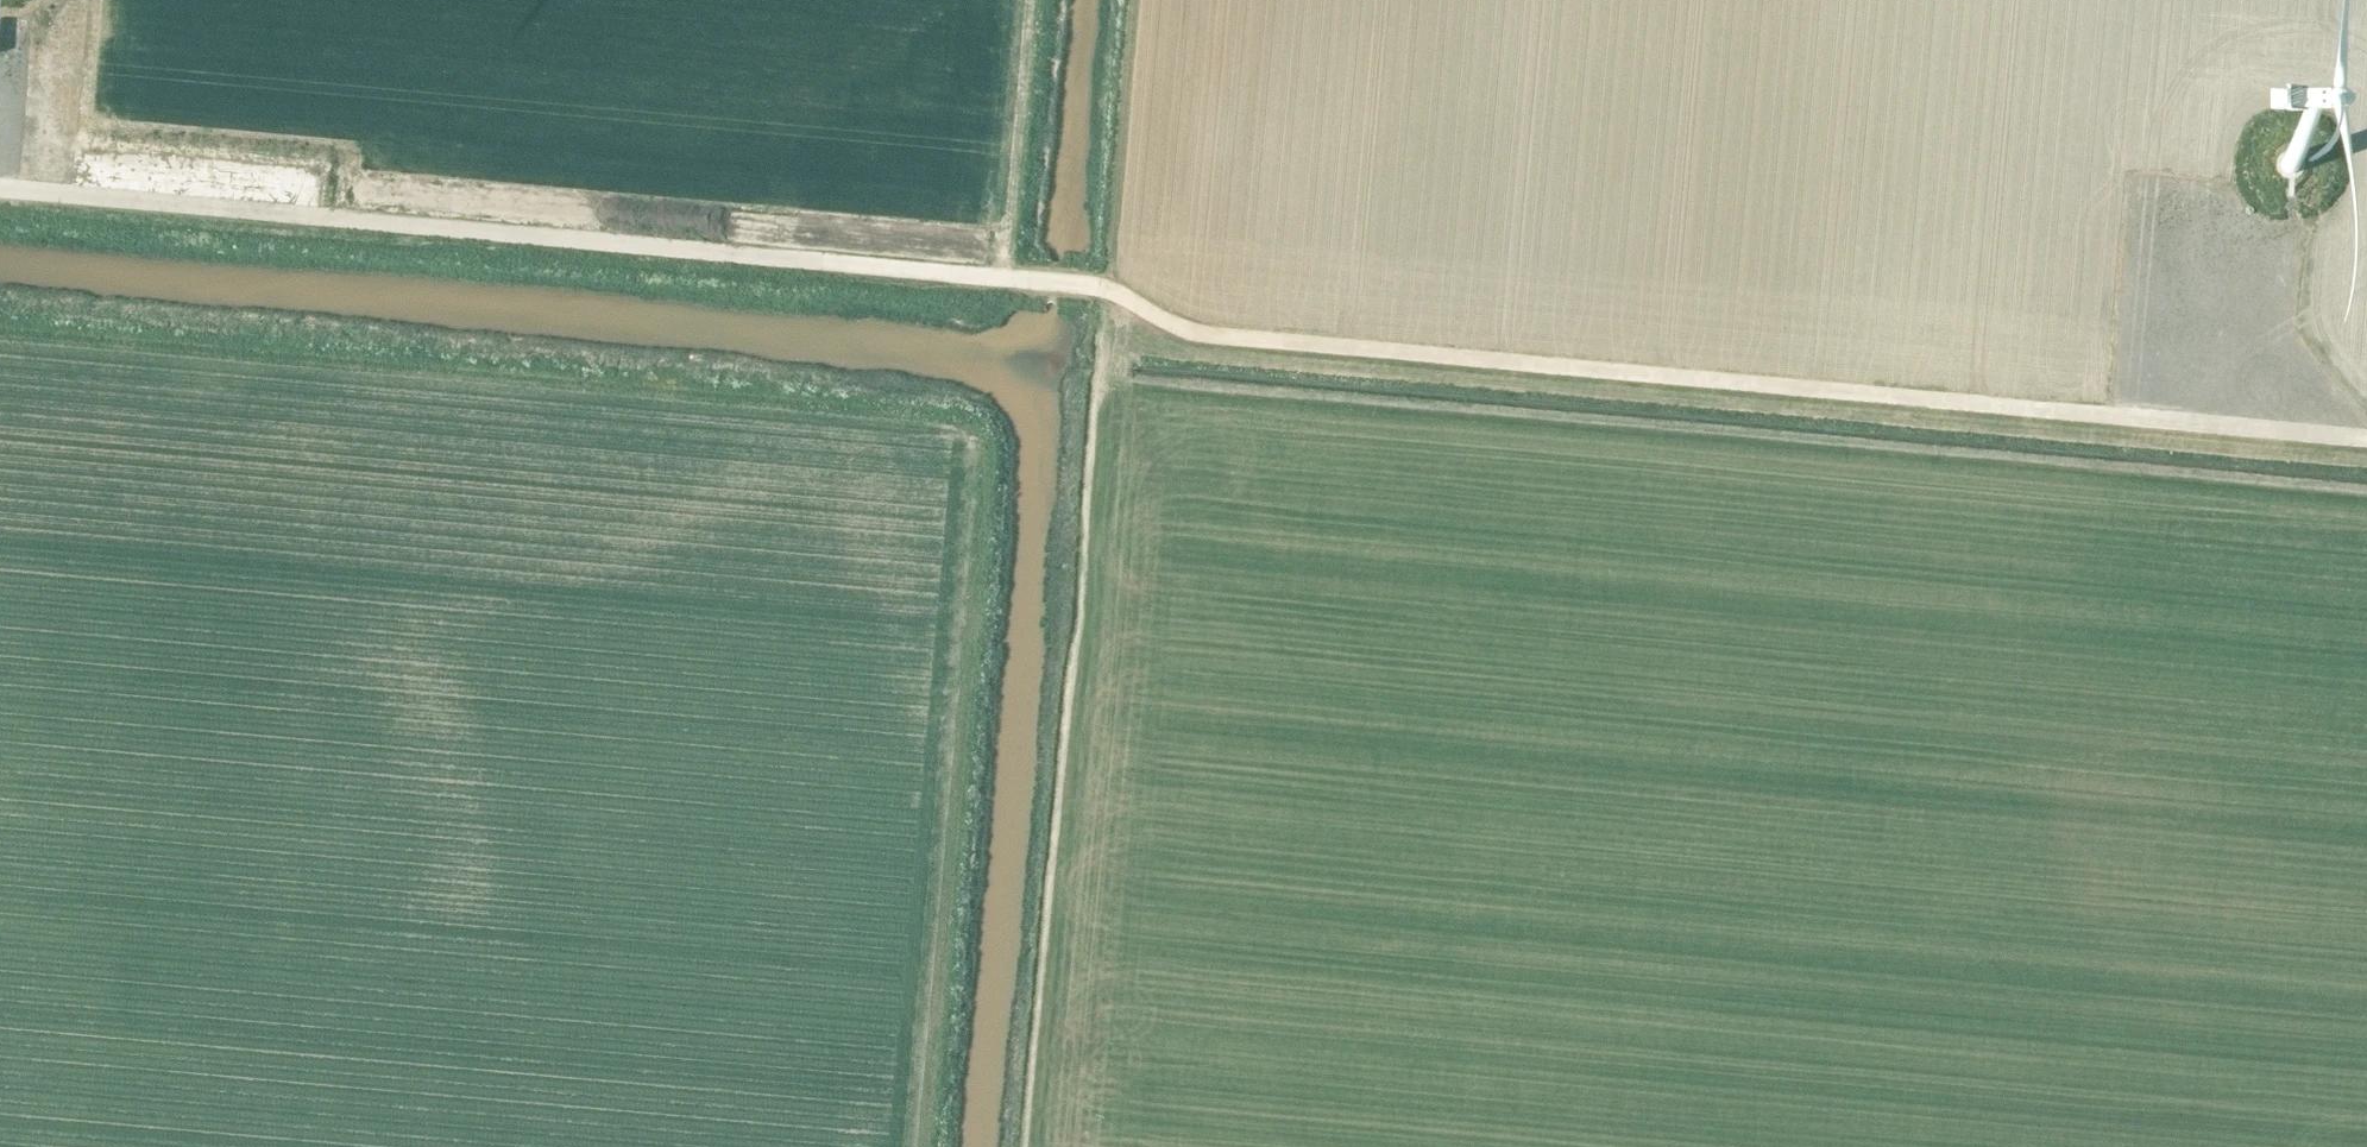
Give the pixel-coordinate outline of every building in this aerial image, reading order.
[(2277,163),(2277,165),(2277,166),(2277,167),(2277,168),(2278,169),(2278,171),(2279,172),(2279,173),(2280,174),(2281,175),(2282,175),(2283,176),(2284,177),(2285,177),(2286,178),(2287,178),(2288,179),(2289,179),(2291,179),(2292,179),(2293,179),(2294,178),(2296,178),(2297,178),(2298,177),(2299,176),(2300,176),(2301,175),(2302,174),(2302,173),(2303,172),(2304,171),(2304,170),(2305,169),(2305,167),(2305,166),(2305,165),(2305,164),(2305,163),(2305,161),(2305,160),(2304,159),(2304,158),(2303,157),(2302,156),(2301,155),(2301,154),(2300,153),(2299,152),(2298,152),(2296,151),(2295,151),(2294,151),(2293,150),(2292,150),(2290,150),(2289,150),(2288,150),(2287,151),(2286,151),(2285,152),(2283,152),(2282,153),(2281,154),(2281,155),(2280,156),(2279,156),(2278,158),(2278,159),(2277,160),(2277,161),(2277,162),(2277,163)]
